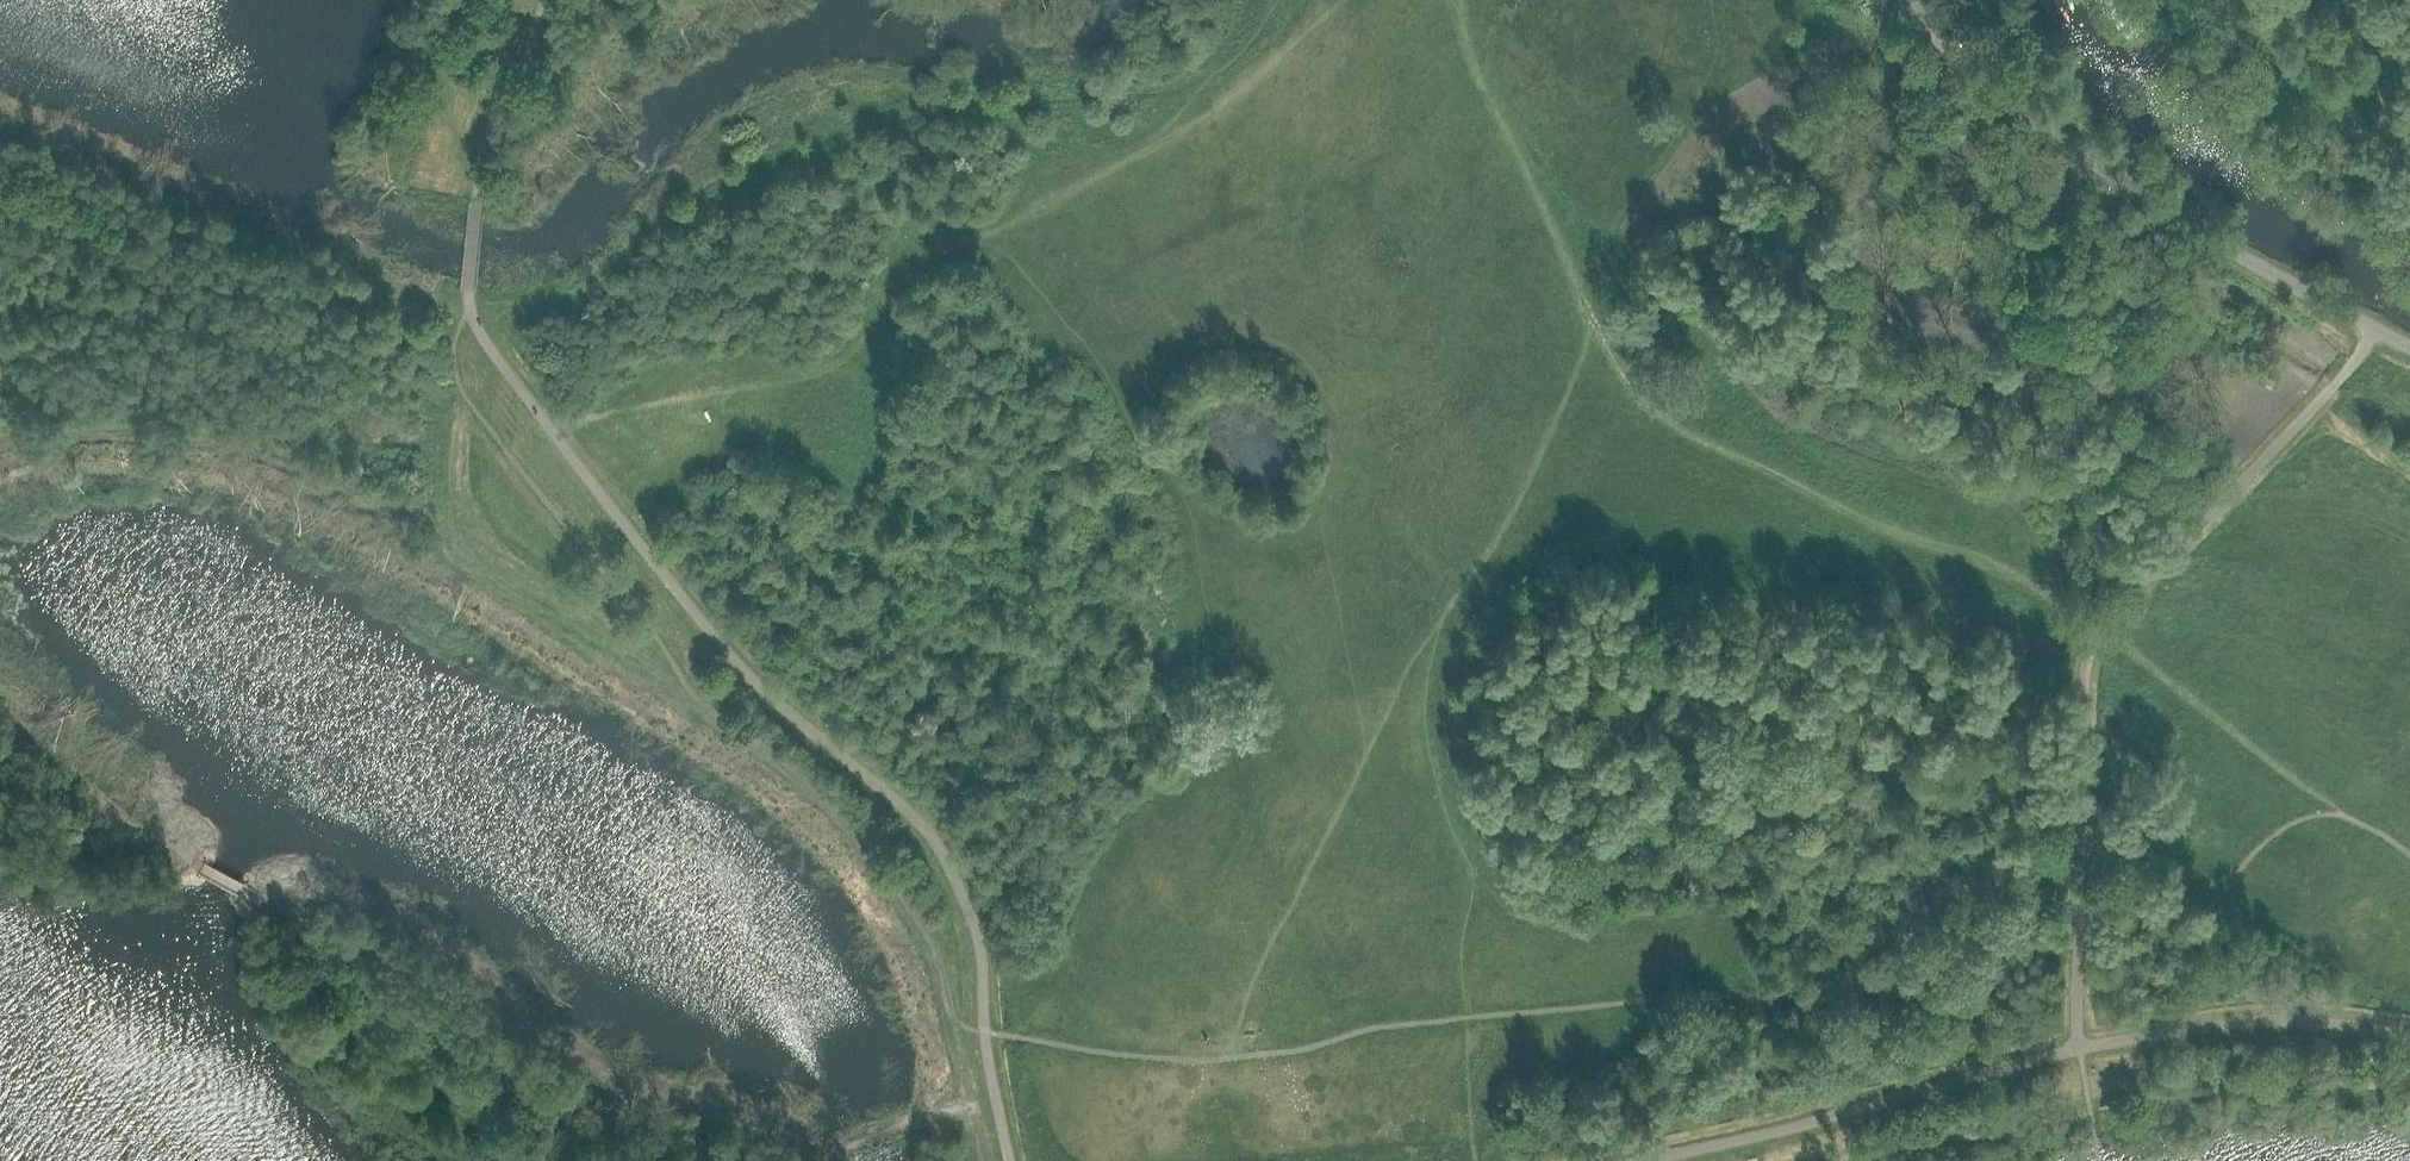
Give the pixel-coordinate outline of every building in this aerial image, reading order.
[(2155,81),(2184,52),(2132,0),(2075,0),(2155,81)]
